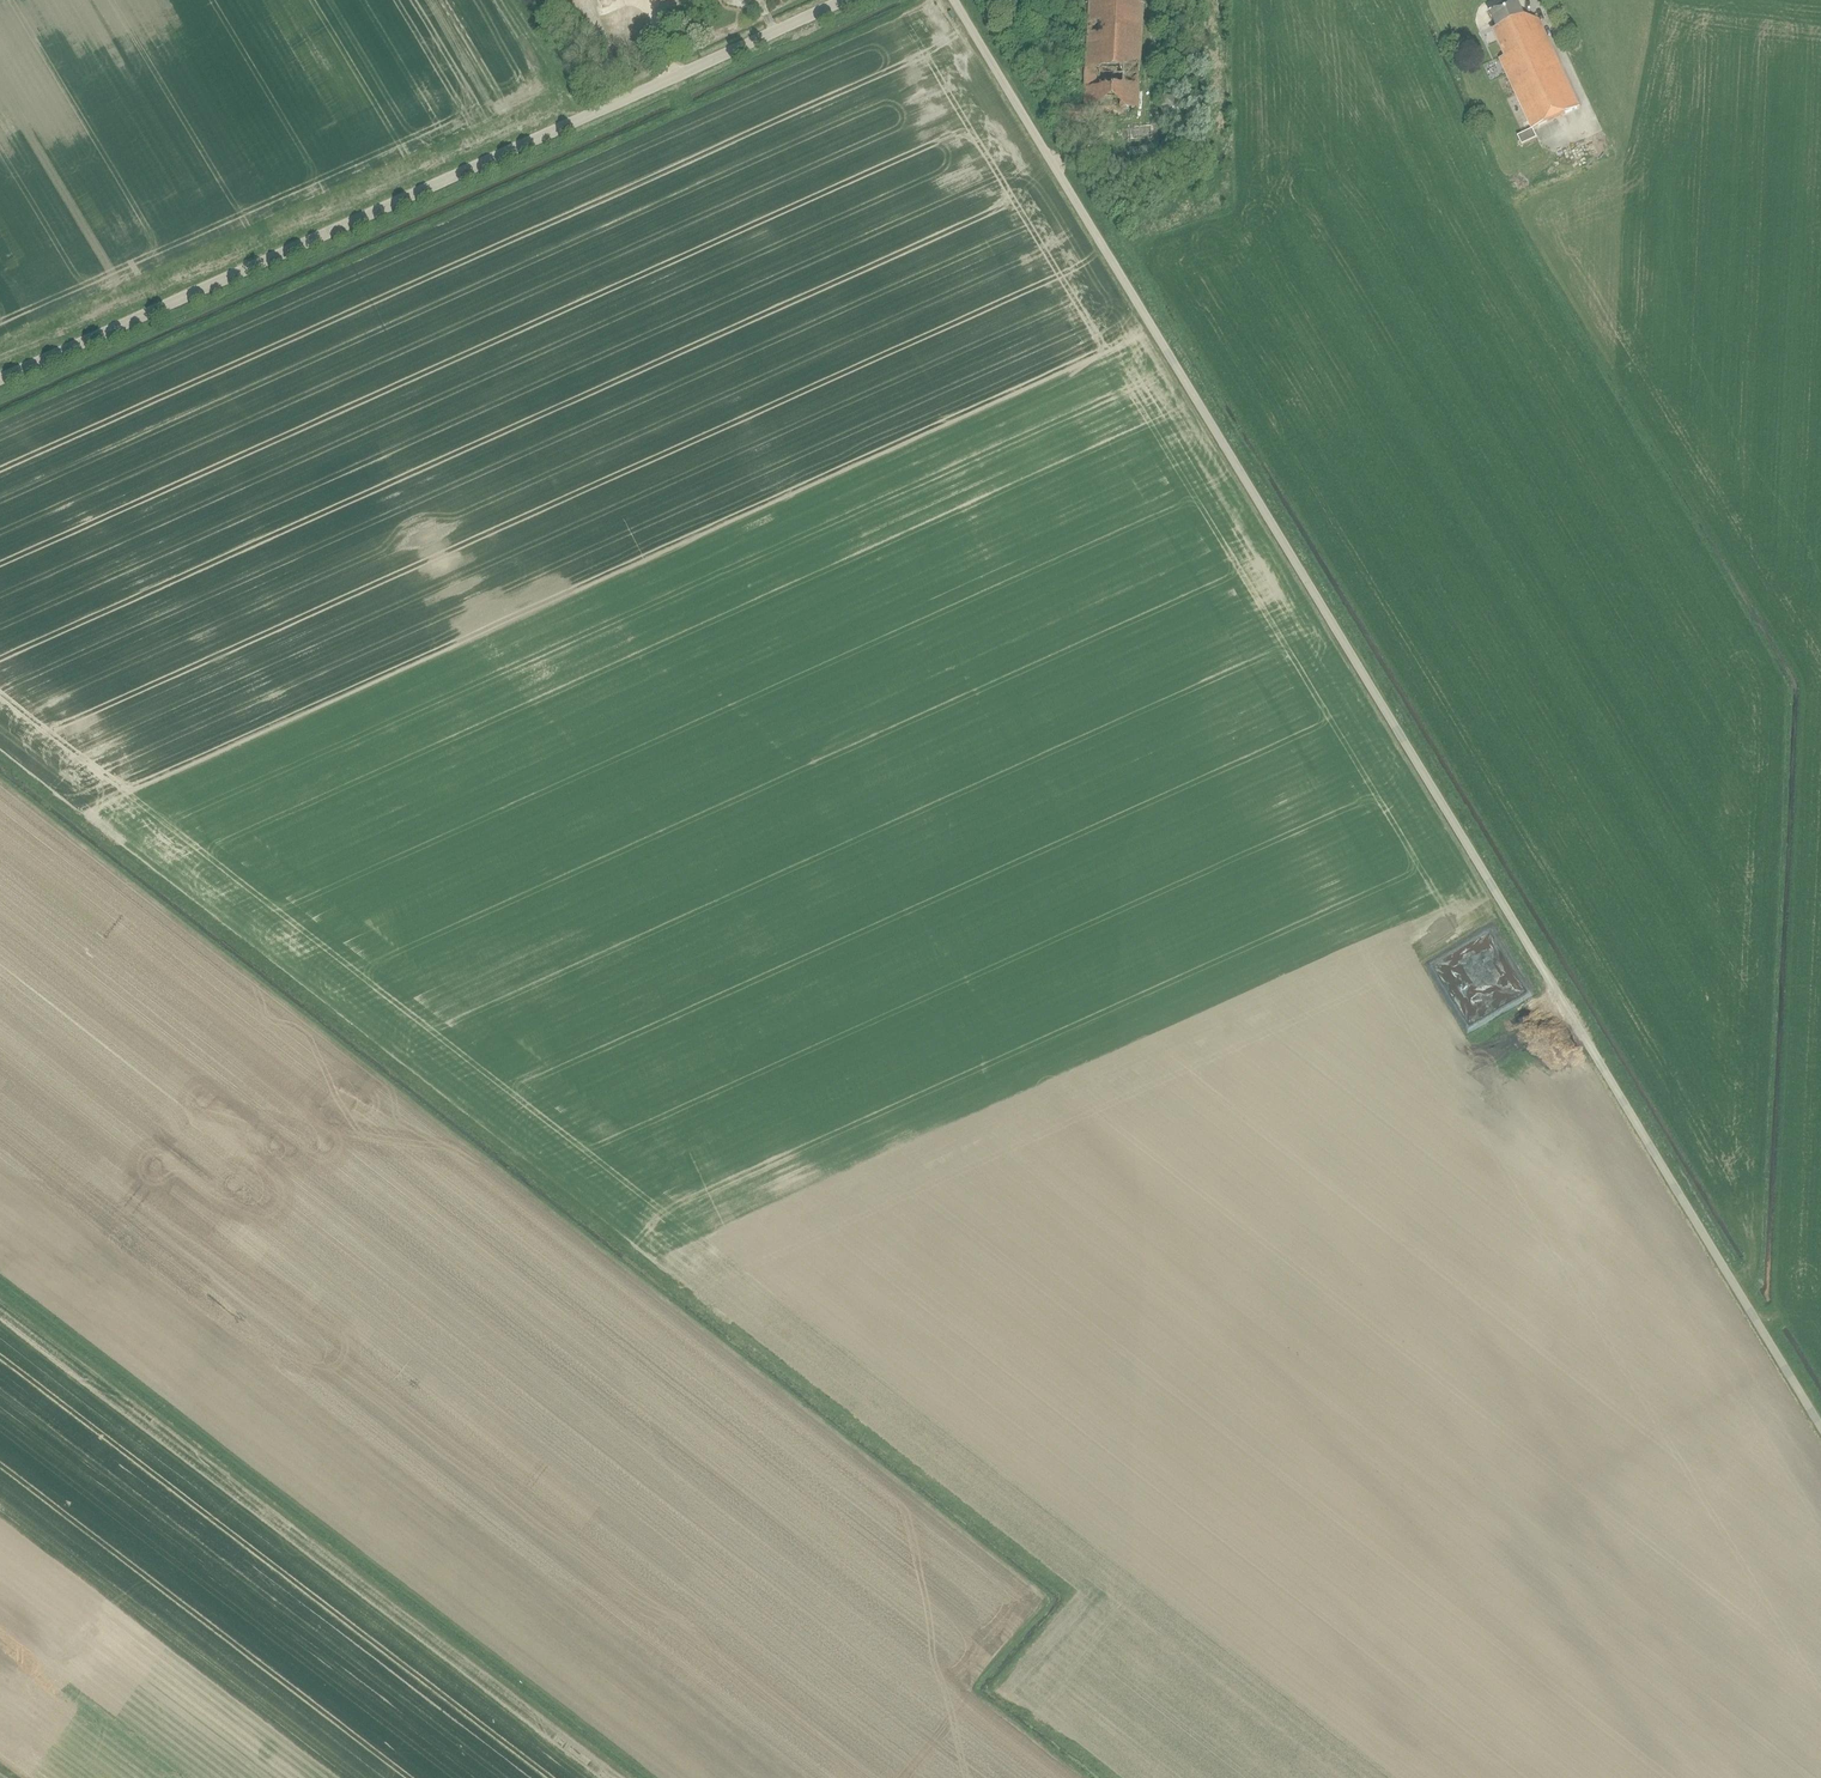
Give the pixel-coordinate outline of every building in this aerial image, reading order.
[(1143,2),(1138,3),(1138,0),(1090,0),(1084,106),(1055,104),(1054,120),(1085,122),(1086,107),(1137,109),(1143,2)] [(1522,14),(1515,0),(1512,0),(1489,11),(1492,17),(1485,21),(1489,29),(1491,28),(1504,55),(1499,57),(1532,128),(1532,127),(1580,105),(1540,19),(1522,14)] [(1532,127),(1532,128),(1520,133),(1517,135),(1521,144),(1537,137),(1532,127)]
